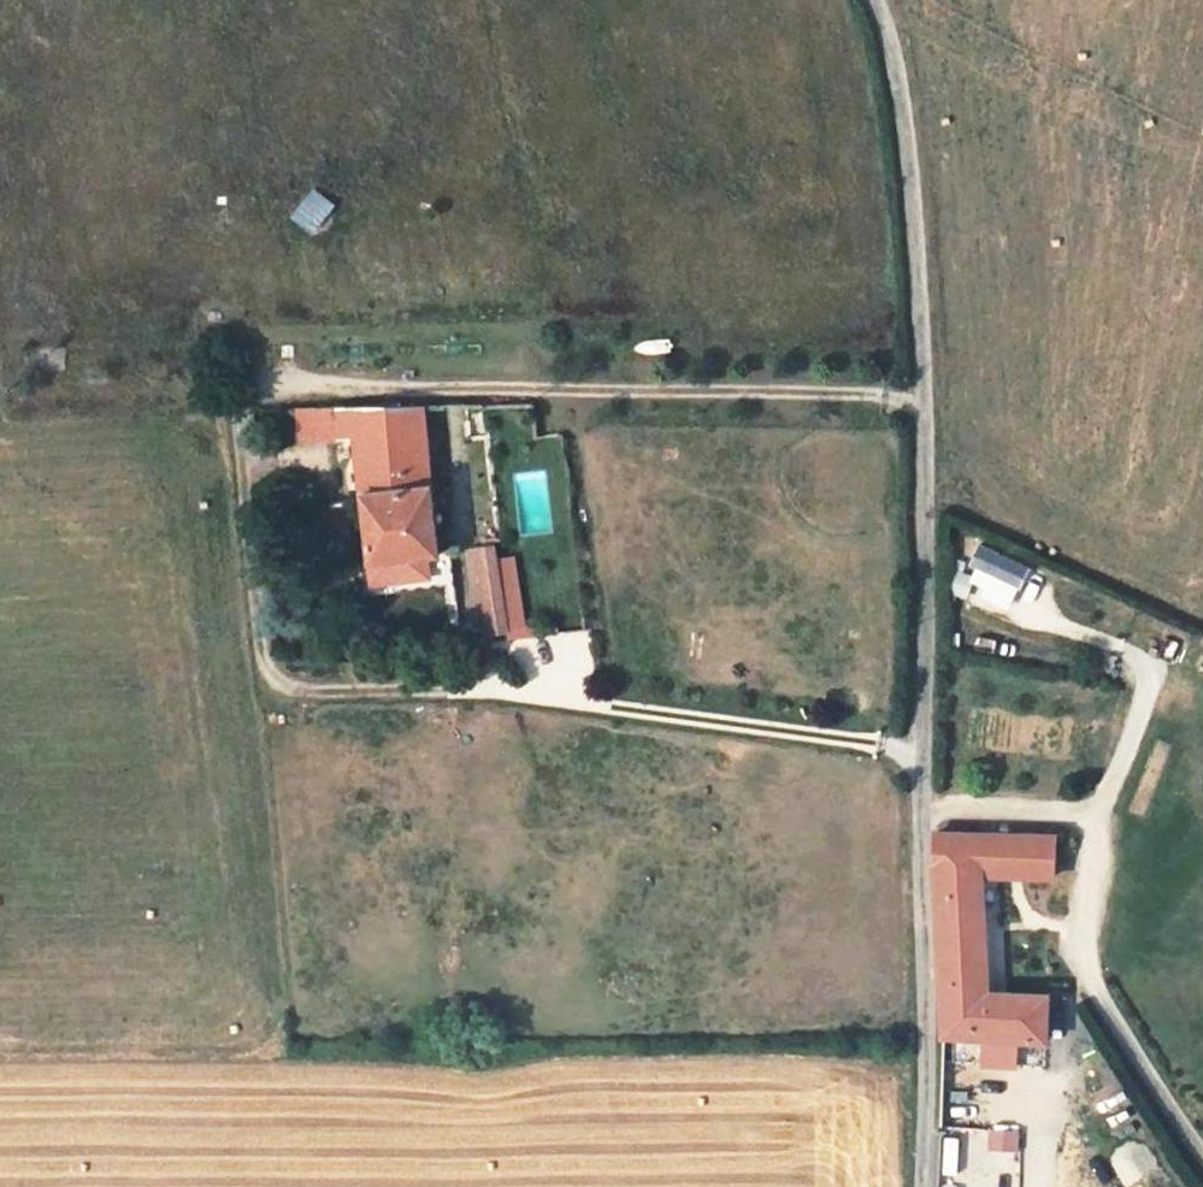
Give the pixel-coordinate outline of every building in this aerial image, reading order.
[(439,553),(423,406),(337,408),(340,439),(355,438),(362,490),(370,563),(439,553)] [(483,546),(476,547),(490,634),(505,632),(507,639),(517,638),(516,629),(509,630),(494,544),(493,540),(483,541),(483,546)] [(986,593),(1013,603),(1028,562),(976,543),(967,568),(992,577),(986,593)] [(439,553),(370,563),(374,596),(443,589),(439,553)] [(1054,872),(1054,899),(1077,900),(1076,830),(973,831),(971,1037),(1079,1036),(1078,980),(1017,981),(1015,872),(1054,872)] [(1017,1148),(1017,1129),(987,1129),(987,1148),(1017,1148)]
